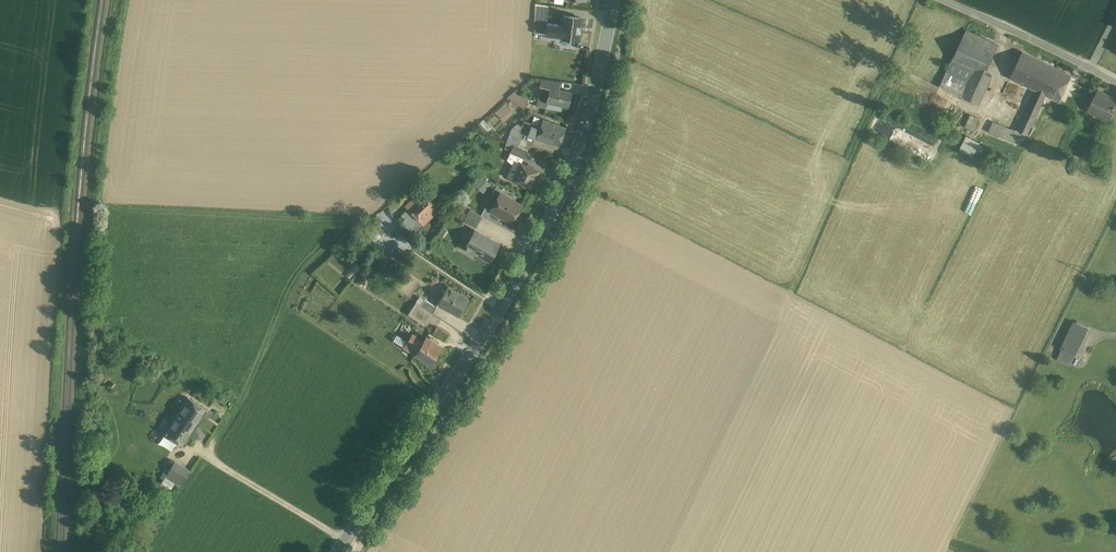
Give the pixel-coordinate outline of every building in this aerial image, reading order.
[(584,43),(587,19),(562,16),(561,25),(552,23),(551,36),(573,39),(572,42),(584,43)] [(998,46),(966,30),(953,58),(985,73),(986,72),(998,46)] [(1019,43),(1010,39),(1008,44),(1017,47),(1019,43)] [(1056,69),(1023,52),(1011,78),(1036,90),(1017,131),(1021,133),(1027,135),(1047,95),(1043,93),(1056,69)] [(985,73),(953,58),(946,72),(968,82),(962,97),(979,105),(993,75),(986,72),(985,73)] [(1071,76),(1056,69),(1043,93),(1047,95),(1059,101),(1071,76)] [(968,82),(946,72),(940,86),(962,97),(968,82)] [(573,109),(576,92),(562,90),(563,83),(545,80),(540,108),(566,112),(567,108),(573,109)] [(516,89),(509,98),(524,108),(531,99),(516,89)] [(1098,91),(1089,110),(1100,115),(1099,117),(1108,121),(1115,105),(1115,100),(1098,91)] [(505,103),(496,113),(506,121),(515,111),(505,103)] [(979,118),(970,114),(965,127),(974,131),(979,118)] [(527,135),(560,146),(566,128),(533,117),(527,135)] [(1017,143),(1021,133),(994,121),(989,132),(1017,143)] [(960,151),(987,163),(992,153),(979,147),(982,140),(968,134),(960,151)] [(513,179),(534,191),(546,171),(524,158),(513,179)] [(485,176),(477,185),(485,192),(493,183),(485,176)] [(490,210),(519,226),(530,207),(501,190),(490,210)] [(439,206),(426,193),(399,220),(413,233),(439,206)] [(467,207),(462,221),(478,227),(484,214),(467,207)] [(478,230),(468,248),(496,265),(507,247),(478,230)] [(473,299),(450,286),(440,303),(463,317),(473,299)] [(430,294),(427,299),(423,296),(412,314),(428,323),(438,306),(435,304),(439,299),(430,294)] [(1076,366),(1094,329),(1074,319),(1056,356),(1076,366)] [(419,356),(417,359),(434,369),(447,347),(430,337),(427,341),(415,334),(406,349),(419,356)] [(187,397),(164,434),(184,447),(208,410),(187,397)] [(190,471),(174,462),(165,478),(181,487),(190,471)]
